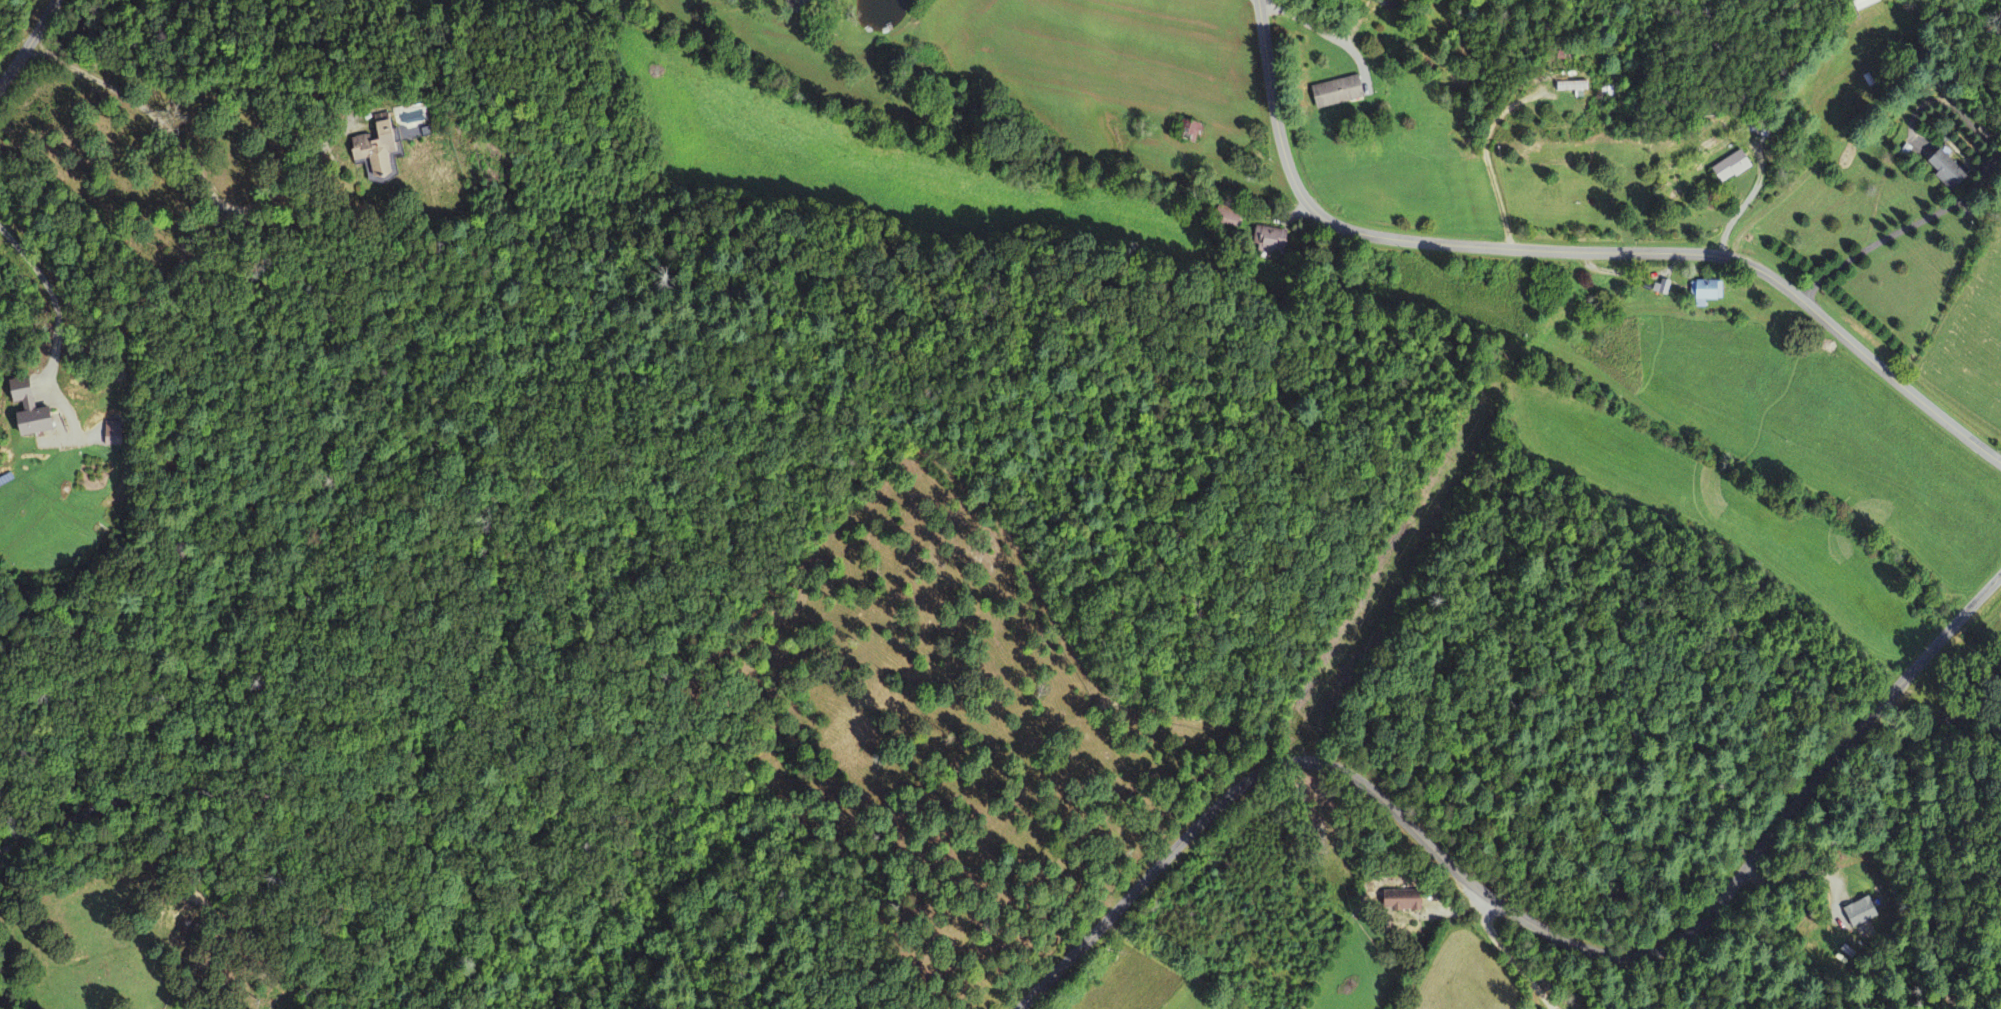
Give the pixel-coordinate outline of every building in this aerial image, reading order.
[(1363,99),(1357,76),(1309,88),(1314,111),(1363,99)] [(1555,83),(1556,93),(1574,92),(1574,97),(1589,97),(1589,82),(1555,83)] [(389,176),(385,155),(402,152),(397,129),(389,130),(386,120),(370,123),(372,134),(347,139),(352,162),(366,159),(369,172),(366,173),(368,181),(389,176)] [(1201,125),(1186,123),(1183,140),(1199,142),(1201,125)] [(1934,178),(1951,194),(1967,177),(1939,150),(1927,163),(1938,173),(1934,178)] [(1750,167),(1739,151),(1710,170),(1721,186),(1750,167)] [(1284,228),(1256,229),(1257,253),(1285,252),(1284,228)] [(1654,281),(1651,294),(1666,297),(1669,285),(1654,281)] [(1722,301),(1721,282),(1693,282),(1693,309),(1704,309),(1704,301),(1722,301)] [(17,439),(55,429),(50,406),(36,410),(28,377),(8,382),(13,404),(22,402),(24,412),(11,415),(17,439)] [(1382,892),(1382,912),(1421,911),(1421,891),(1382,892)] [(1873,926),(1858,901),(1841,910),(1856,936),(1873,926)]
